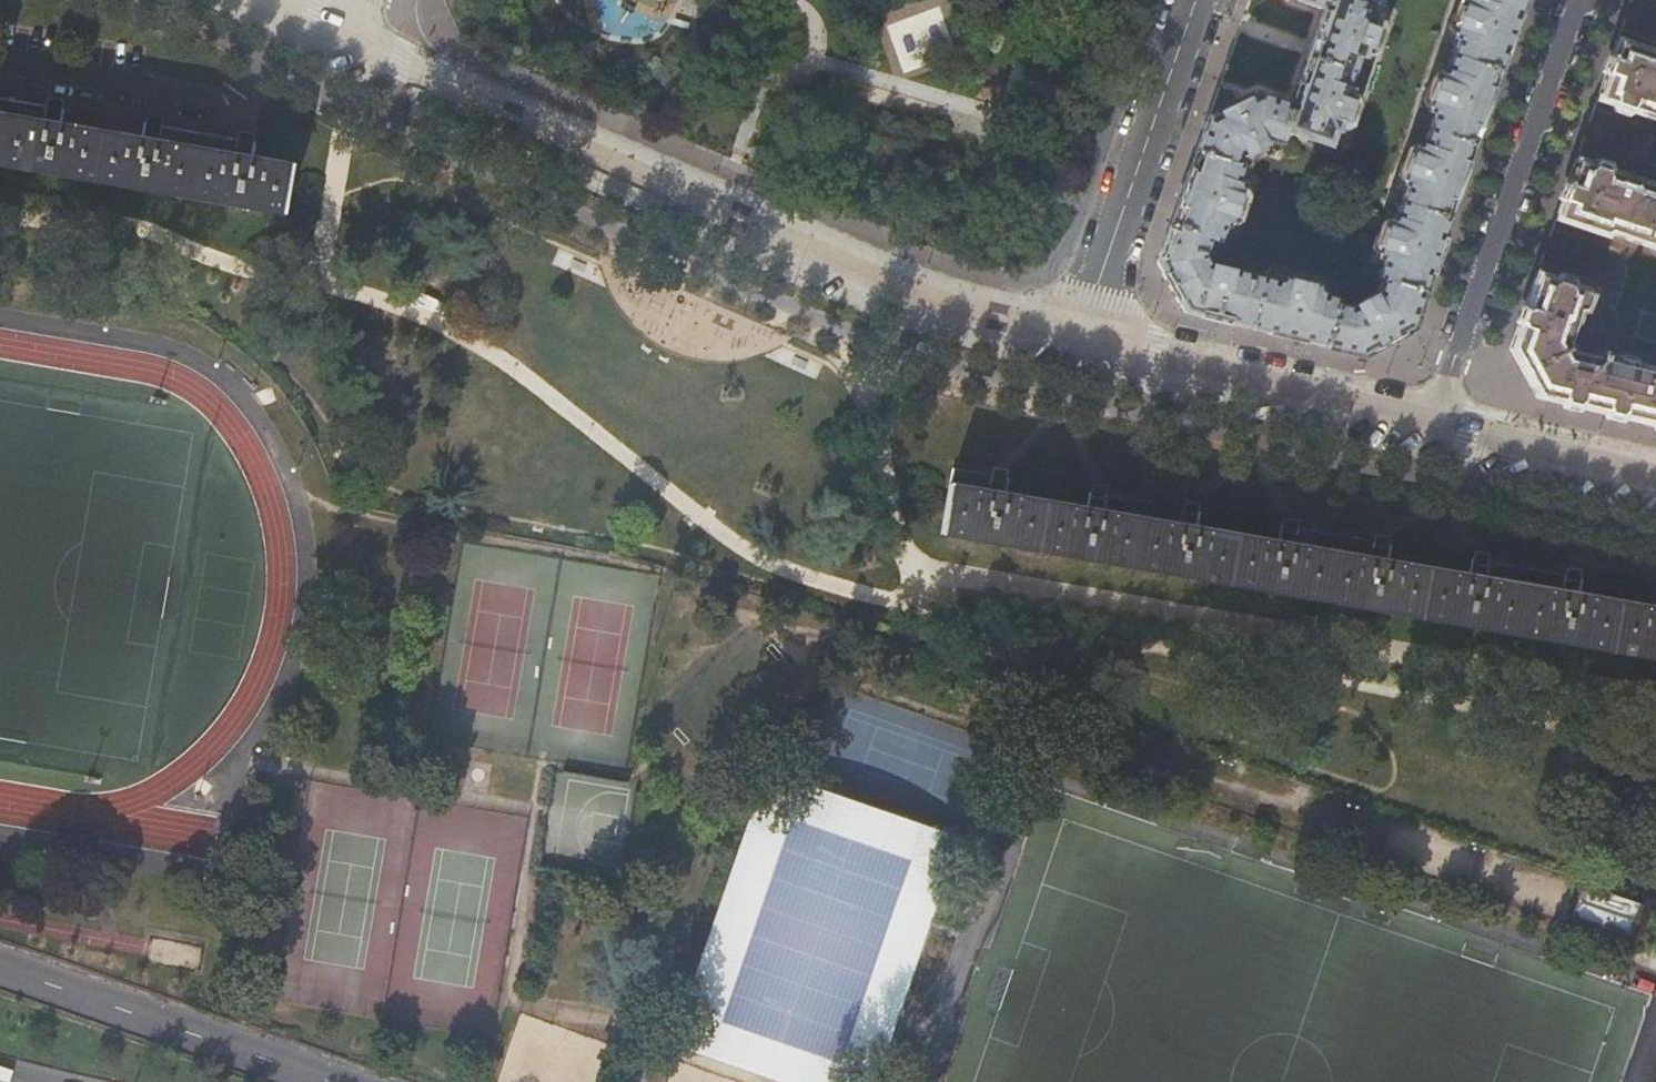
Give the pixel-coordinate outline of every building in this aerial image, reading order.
[(1197,150),(1184,187),(1158,262),(1184,311),(1211,318),(1316,343),(1362,355),(1389,340),(1411,328),(1435,260),(1473,148),(1513,33),(1524,0),(1462,0),(1460,1),(1458,7),(1463,8),(1454,33),(1450,32),(1447,41),(1457,45),(1450,67),(1440,64),(1436,75),(1440,76),(1431,101),(1427,100),(1426,103),(1426,109),(1428,109),(1427,113),(1420,113),(1412,137),(1416,143),(1415,146),(1413,146),(1410,148),(1408,154),(1412,156),(1403,181),(1399,179),(1396,189),(1405,192),(1398,213),(1389,210),(1385,220),(1390,222),(1379,253),(1373,251),(1369,262),(1382,266),(1377,278),(1382,279),(1378,292),(1351,306),(1337,302),(1339,298),(1327,295),(1330,284),(1319,281),(1318,285),(1285,278),(1286,273),(1276,270),(1273,281),(1263,279),(1263,278),(1207,265),(1204,257),(1209,240),(1218,243),(1223,231),(1232,234),(1236,224),(1230,222),(1241,191),(1246,193),(1250,181),(1238,177),(1242,167),(1243,167),(1245,158),(1247,156),(1246,154),(1263,146),(1264,148),(1266,147),(1275,150),(1277,144),(1277,145),(1282,131),(1327,146),(1331,135),(1340,138),(1343,129),(1339,127),(1348,101),(1353,103),(1355,96),(1354,93),(1351,93),(1352,89),(1361,87),(1368,66),(1362,59),(1364,55),(1367,57),(1369,56),(1371,48),(1367,46),(1376,22),(1380,23),(1382,15),(1373,12),(1377,0),(1296,0),(1323,9),(1291,103),(1259,92),(1208,116),(1197,150)] [(1617,38),(1613,48),(1595,100),(1655,120),(1655,51),(1617,38)] [(284,214),(293,165),(252,158),(255,142),(144,122),(141,138),(61,124),(63,108),(0,97),(0,164),(284,214)] [(1655,249),(1655,185),(1576,157),(1554,219),(1606,236),(1608,232),(1655,249)] [(1655,426),(1655,368),(1607,355),(1607,353),(1606,351),(1604,351),(1603,352),(1602,354),(1593,352),(1591,353),(1575,349),(1570,338),(1574,325),(1578,324),(1582,311),(1587,311),(1593,294),(1589,291),(1584,288),(1536,271),(1510,348),(1537,397),(1575,406),(1655,426)] [(1655,657),(1655,607),(1580,594),(1583,578),(1582,578),(1473,559),(1472,559),(1469,575),(1389,561),(1392,545),(1390,545),(1283,526),(1281,526),(1278,541),(1197,527),(1200,511),(1198,511),(1090,492),(1088,492),(1086,508),(1006,494),(1008,478),(1007,477),(952,468),(941,532),(1655,657)] [(759,765),(667,1040),(793,1081),(868,1081),(952,830),(759,765)] [(1641,904),(1583,883),(1572,914),(1614,929),(1616,924),(1632,929),(1641,904)]
